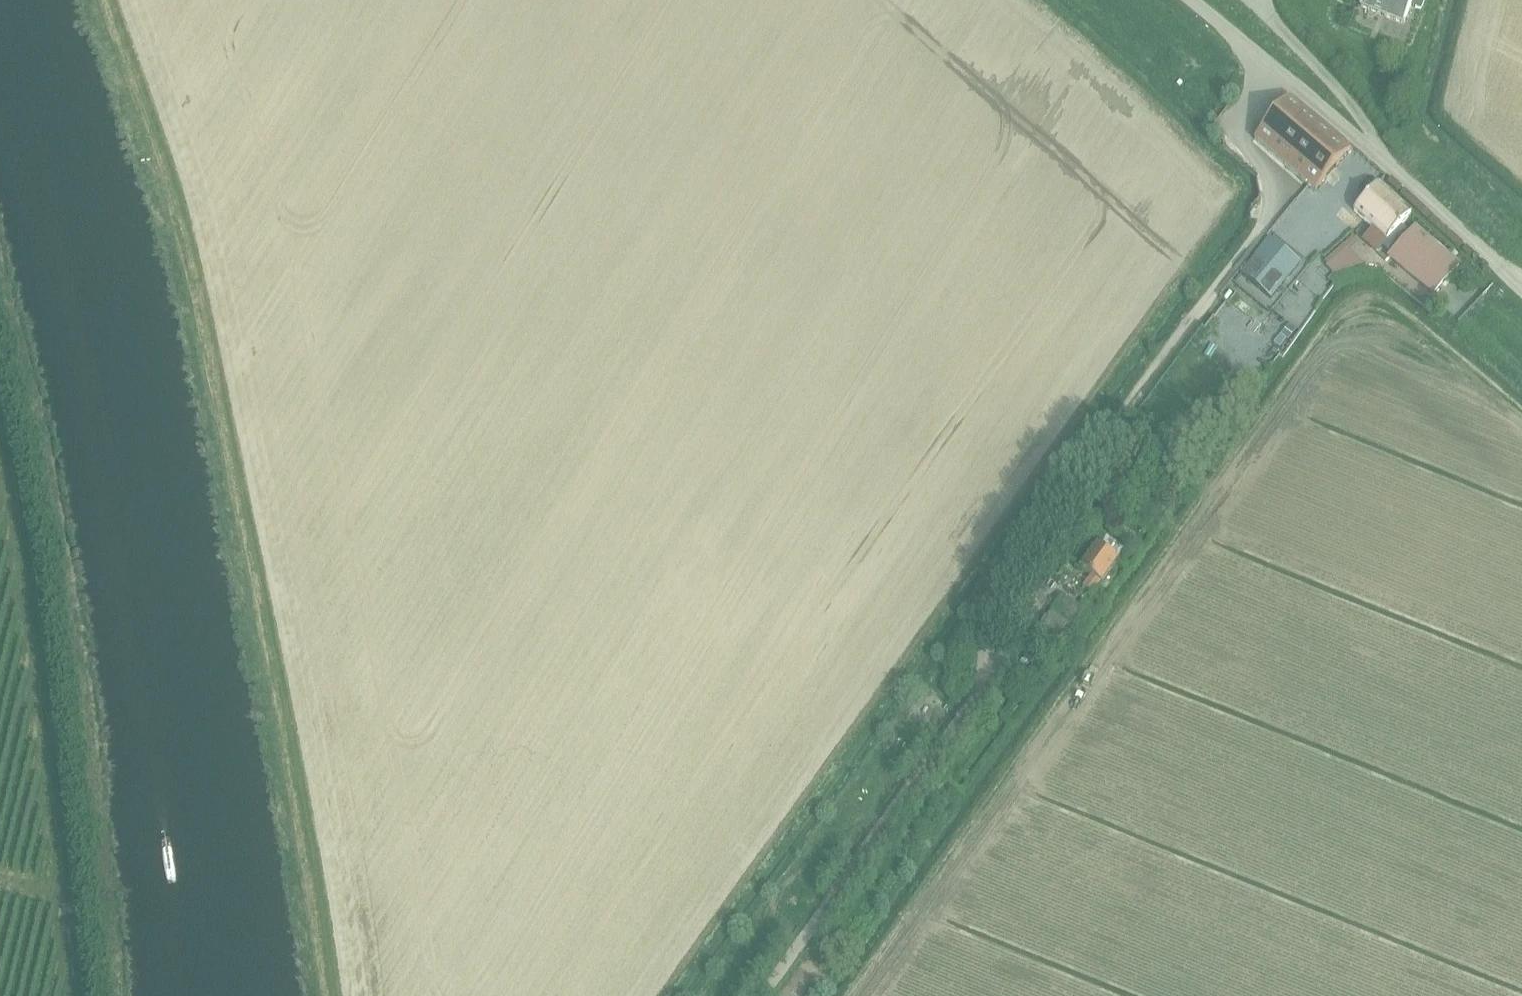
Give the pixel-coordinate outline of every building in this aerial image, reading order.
[(1411,6),(1420,10),(1425,0),(1364,0),(1361,7),(1403,24),(1411,6)] [(1289,98),(1255,140),(1316,192),(1351,151),(1289,98)] [(1383,245),(1394,254),(1389,259),(1432,295),(1458,264),(1416,228),(1409,236),(1400,227),(1411,214),(1378,184),(1354,211),(1374,229),(1364,240),(1377,252),(1383,245)] [(1271,239),(1242,273),(1271,298),(1301,264),(1271,239)] [(1239,298),(1233,306),(1243,313),(1249,306),(1239,298)] [(1281,334),(1287,338),(1288,339),(1296,330),(1289,324),(1281,334)] [(1279,347),(1287,338),(1281,334),(1274,342),(1279,347)] [(1107,536),(1100,547),(1097,545),(1080,569),(1091,577),(1083,588),(1093,595),(1104,579),(1118,560),(1125,550),(1107,536)] [(819,991),(812,986),(805,995),(815,995),(819,991)]
